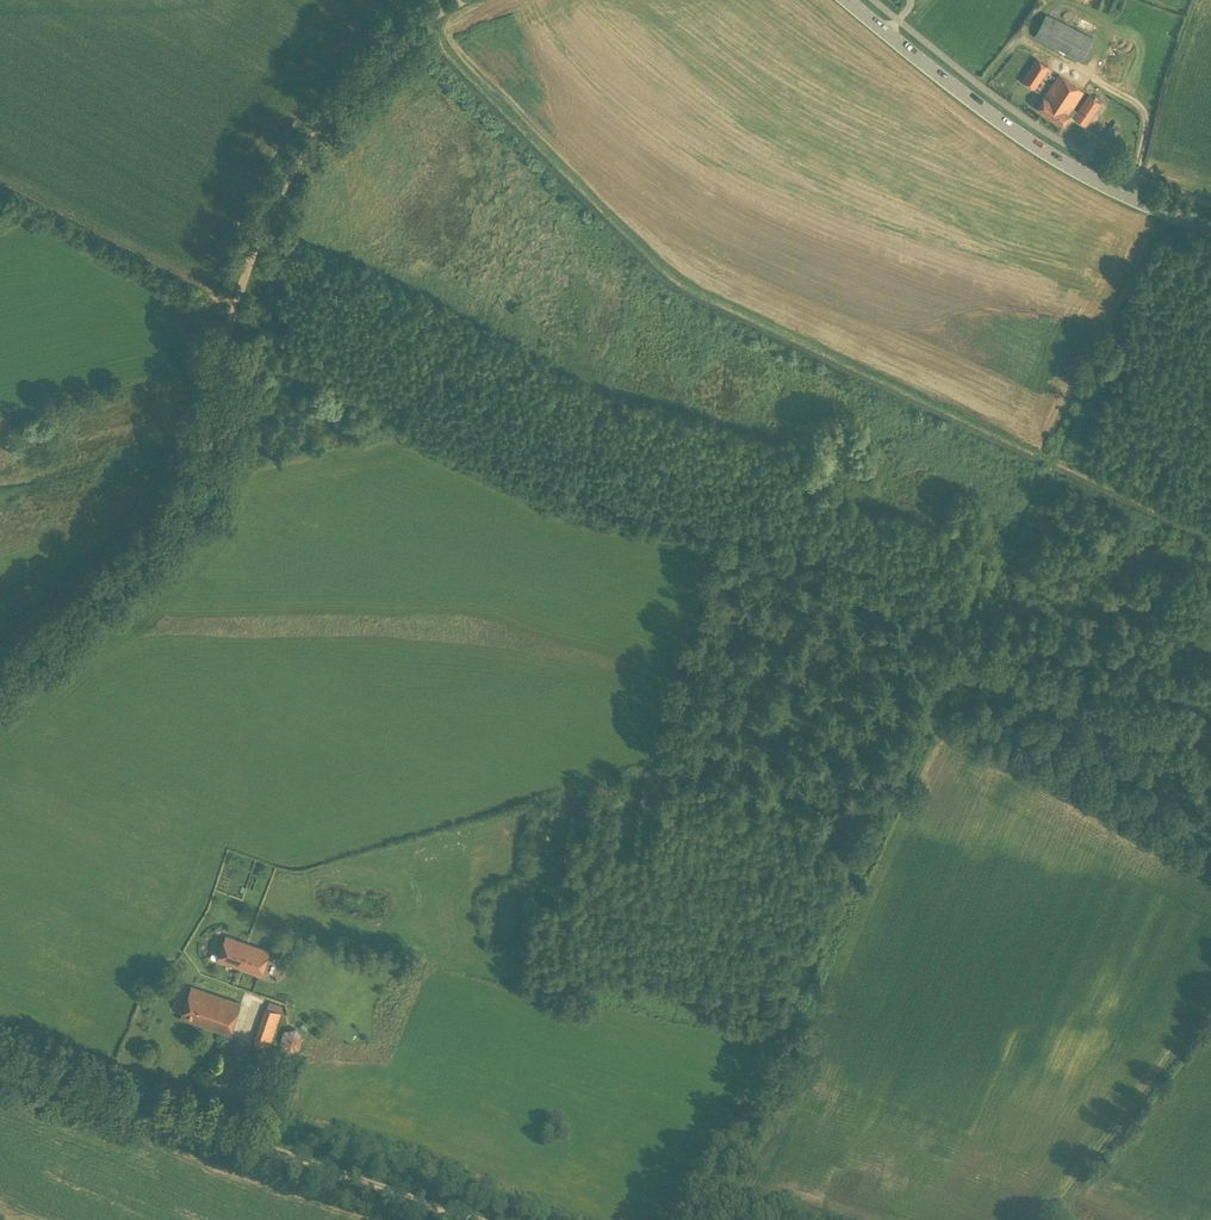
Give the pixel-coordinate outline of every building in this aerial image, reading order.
[(1080,60),(1092,38),(1046,14),(1034,36),(1080,60)] [(1034,88),(1049,66),(1036,58),(1022,80),(1034,88)] [(1076,113),(1071,109),(1082,92),(1058,75),(1036,107),(1062,124),(1069,114),(1085,125),(1100,103),(1088,95),(1076,113)] [(1115,121),(1112,126),(1110,125),(1102,137),(1111,143),(1119,130),(1117,129),(1120,125),(1115,121)] [(261,976),(270,950),(226,935),(217,961),(261,976)] [(229,1034),(241,1002),(191,986),(180,1017),(229,1034)] [(268,1049),(275,1029),(281,1013),(265,1007),(258,1029),(253,1043),(268,1049)] [(283,1030),(280,1042),(288,1051),(300,1048),(303,1037),(296,1028),(283,1030)]
